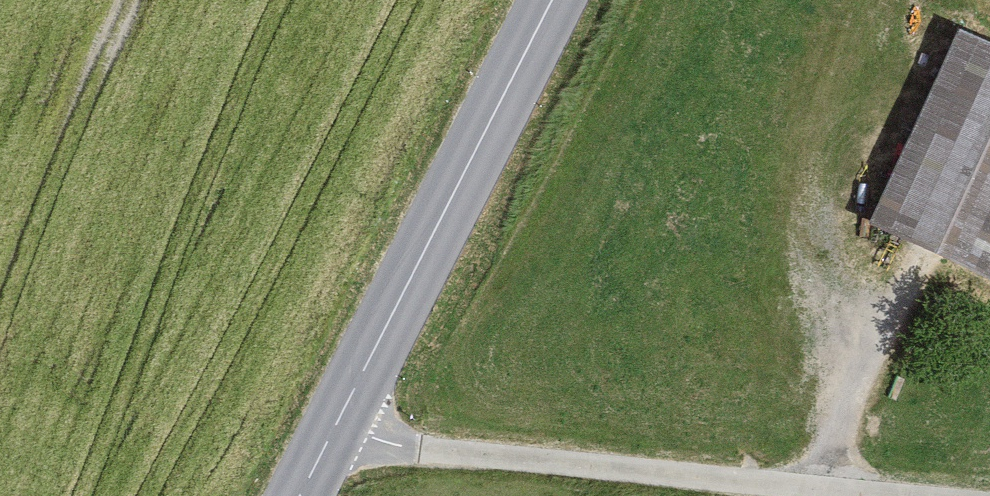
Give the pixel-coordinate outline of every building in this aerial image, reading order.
[(954,23),(867,215),(989,270),(989,39),(954,23)]
